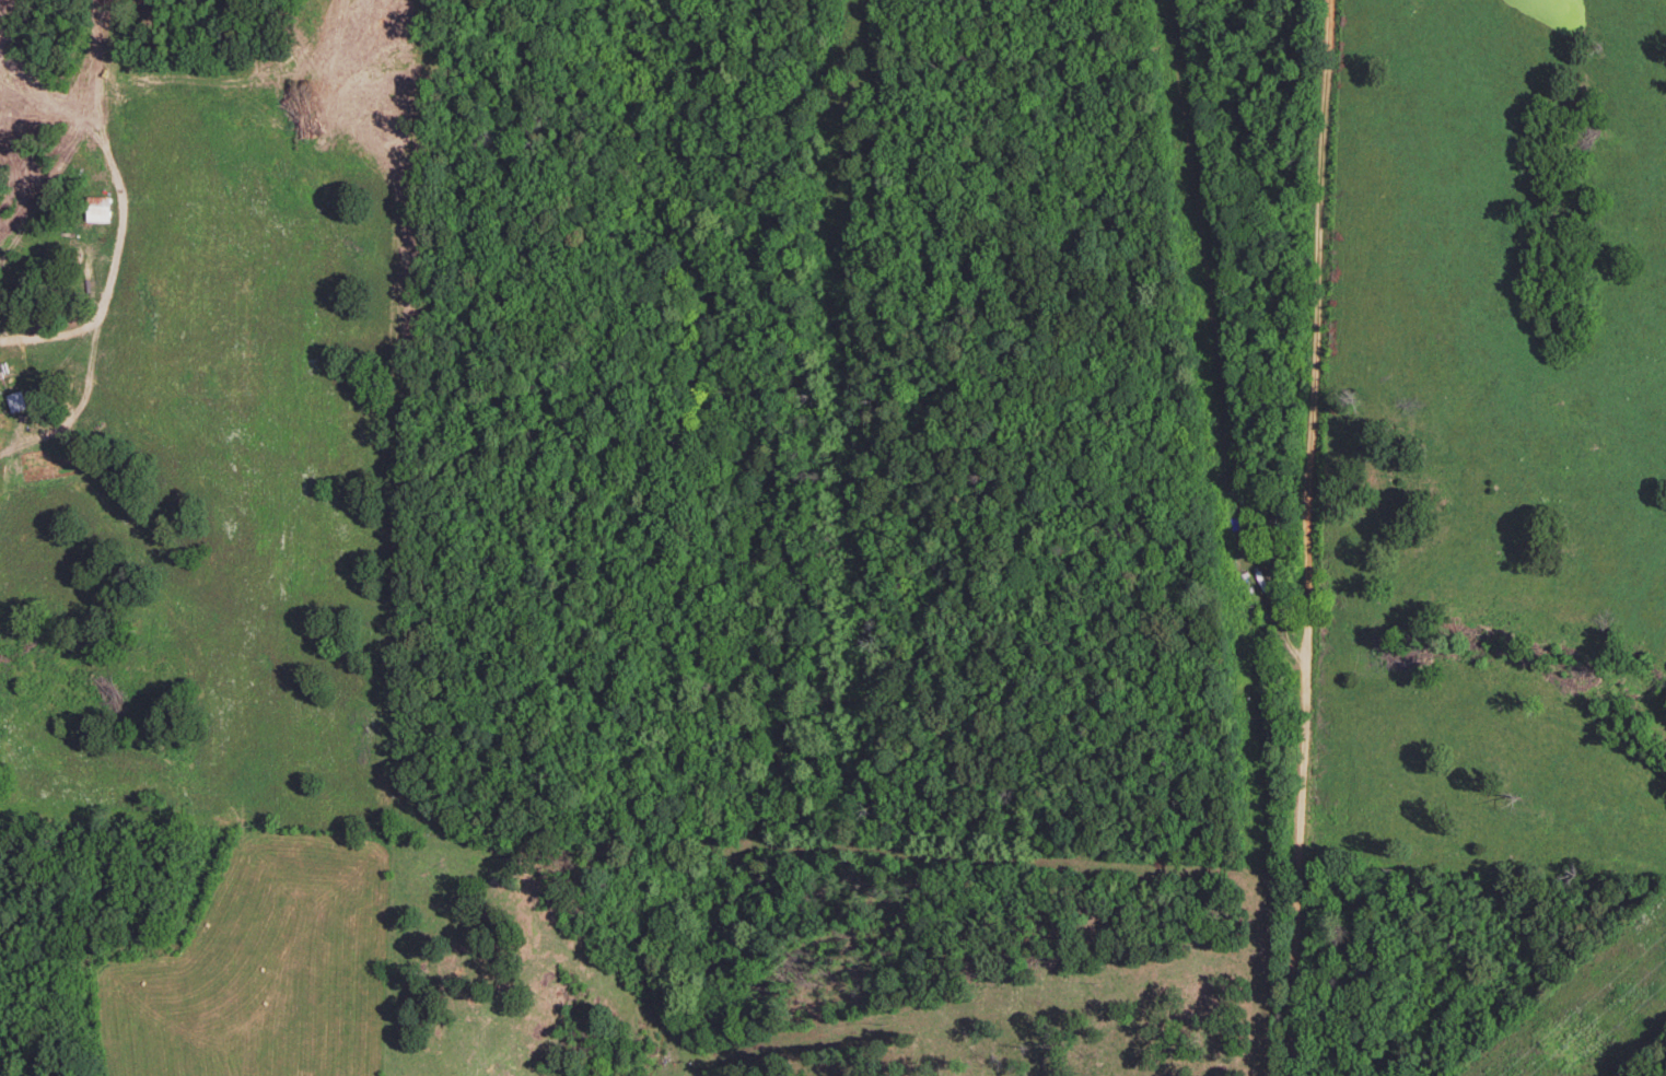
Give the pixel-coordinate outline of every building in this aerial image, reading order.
[(112,210),(89,210),(89,226),(112,226),(112,210)]
